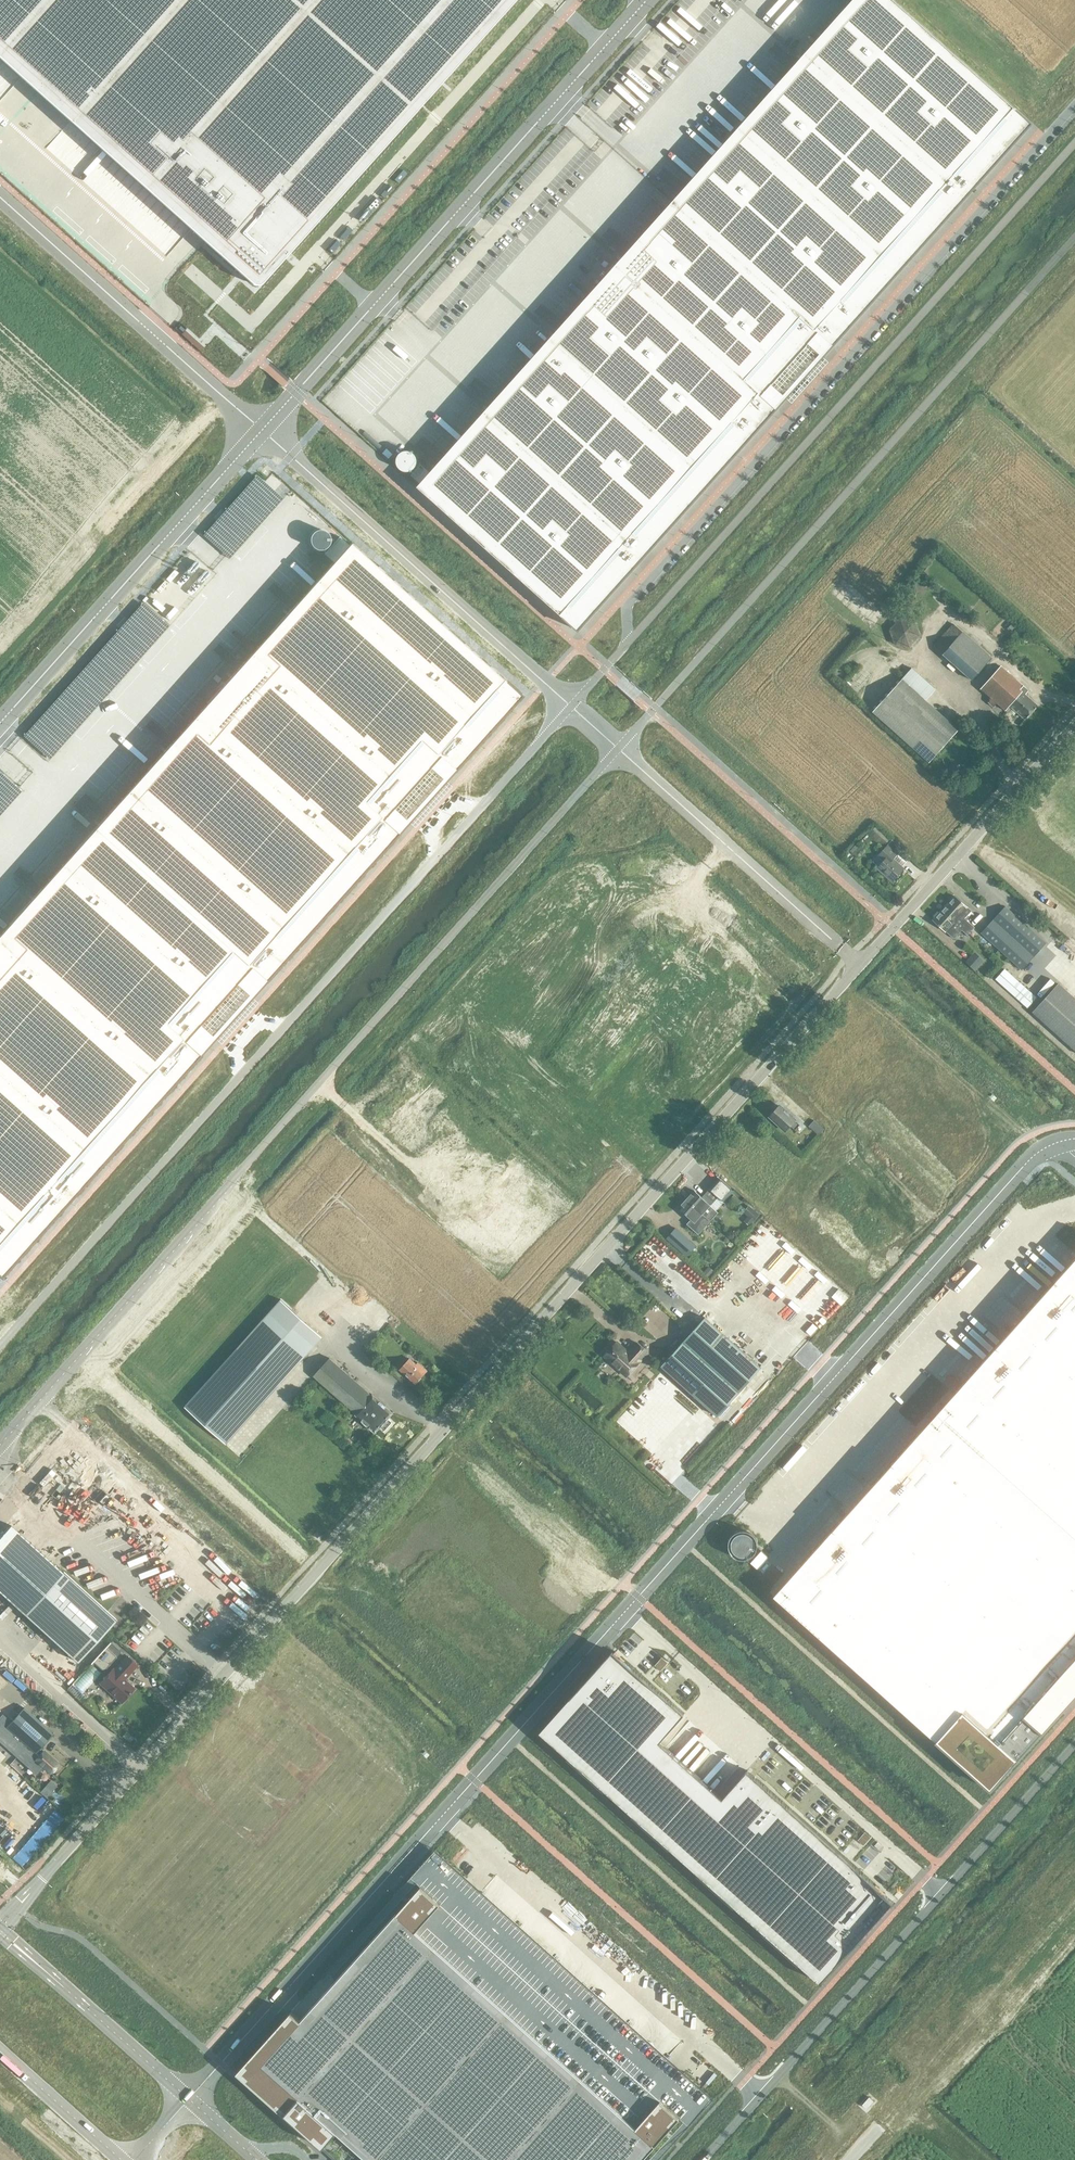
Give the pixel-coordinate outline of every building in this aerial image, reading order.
[(220,254),(247,279),(252,283),(253,284),(256,285),(258,285),(260,284),(262,283),(266,278),(283,259),(415,112),(289,0),(0,0),(0,58),(220,254)] [(415,112),(515,0),(289,0),(415,112)] [(616,265),(763,396),(818,334),(822,337),(826,334),(832,339),(829,343),(833,347),(960,205),(956,201),(967,189),(971,192),(1032,124),(893,0),(853,0),(616,265)] [(403,169),(394,179),(398,183),(407,173),(403,169)] [(389,185),(380,194),(384,198),(393,188),(389,185)] [(344,240),(352,230),(348,227),(340,236),(344,240)] [(340,244),(336,240),(329,248),(332,252),(340,244)] [(616,265),(418,487),(578,631),(639,563),(636,560),(647,547),(651,550),(777,409),(773,405),(770,408),(764,403),(767,399),(763,396),(616,265)] [(181,334),(186,328),(180,323),(175,328),(181,334)] [(185,330),(181,334),(201,351),(204,347),(185,330)] [(256,475),(203,534),(229,558),(283,498),(256,475)] [(320,530),(317,530),(314,531),(312,534),(310,536),(310,539),(310,542),(311,545),(314,547),(316,549),(319,549),(323,549),(325,547),(328,545),(329,542),(329,538),(328,535),(326,533),(324,531),(320,530)] [(333,562),(95,828),(251,968),(264,980),(266,981),(272,974),(398,833),(399,832),(384,819),(440,757),(454,770),(518,699),(521,695),(350,543),(349,545),(339,536),(324,554),(333,562)] [(170,583),(179,573),(174,569),(166,579),(170,583)] [(632,582),(638,573),(634,570),(628,578),(632,582)] [(160,593),(168,584),(164,580),(156,589),(160,593)] [(143,602),(23,736),(49,759),(169,625),(143,602)] [(169,620),(178,610),(174,606),(165,616),(169,620)] [(894,644),(909,647),(921,636),(915,619),(902,616),(890,628),(894,644)] [(933,645),(943,654),(963,632),(953,623),(933,645)] [(992,658),(963,632),(943,654),(972,680),(992,658)] [(1025,720),(1028,716),(1037,706),(1025,695),(1028,691),(1000,666),(981,689),(1005,710),(1009,706),(1025,720)] [(958,730),(925,701),(935,689),(911,668),(901,680),(872,712),(929,763),(958,730)] [(974,679),(982,685),(987,678),(980,672),(974,679)] [(22,791),(0,772),(0,815),(22,791)] [(39,816),(27,830),(48,848),(52,844),(55,848),(64,838),(39,816)] [(883,847),(890,840),(874,826),(867,834),(883,847)] [(1,1275),(2,1276),(63,1208),(59,1205),(70,1192),(74,1195),(201,1054),(186,1041),(251,968),(95,828),(0,934),(0,1274),(1,1275)] [(856,856),(872,839),(868,835),(863,839),(862,838),(851,850),(856,856)] [(25,837),(17,847),(26,853),(33,843),(25,837)] [(883,860),(877,866),(894,880),(903,869),(892,859),(898,853),(888,844),(877,855),(883,860)] [(947,903),(943,907),(971,932),(975,927),(965,918),(971,911),(955,896),(948,904),(947,903)] [(1022,969),(1028,963),(1046,943),(1005,906),(982,933),(1022,969)] [(943,907),(933,919),(946,931),(954,938),(957,935),(965,942),(970,937),(968,935),(971,932),(943,907)] [(984,960),(976,952),(967,962),(975,969),(984,960)] [(1027,1008),(1037,997),(1005,969),(995,979),(1027,1008)] [(1059,983),(1033,1011),(1074,1048),(1074,997),(1059,983)] [(795,1130),(800,1124),(795,1120),(796,1119),(780,1105),(770,1116),(786,1130),(790,1125),(795,1130)] [(808,1125),(819,1135),(824,1129),(814,1119),(808,1125)] [(720,1199),(725,1194),(714,1183),(709,1189),(720,1199)] [(694,1190),(686,1199),(710,1220),(718,1211),(710,1205),(713,1201),(704,1193),(701,1197),(694,1190)] [(737,1207),(742,1201),(734,1195),(730,1200),(737,1207)] [(710,1220),(686,1199),(679,1207),(691,1218),(687,1223),(699,1233),(710,1220)] [(754,1221),(760,1215),(749,1205),(743,1212),(747,1216),(743,1220),(749,1226),(754,1221)] [(678,1241),(670,1233),(666,1237),(674,1245),(678,1241)] [(774,1595),(881,1691),(990,1788),(1066,1702),(1067,1703),(1068,1702),(1065,1700),(1074,1689),(1074,1258),(1028,1311),(956,1391),(918,1433),(846,1514),(774,1595)] [(278,1386),(322,1336),(281,1300),(237,1349),(186,1405),(227,1442),(278,1386)] [(761,1367),(704,1317),(661,1365),(717,1416),(761,1367)] [(616,1341),(604,1355),(627,1376),(639,1362),(639,1361),(648,1352),(637,1342),(628,1352),(628,1351),(627,1352),(624,1350),(625,1349),(616,1341)] [(416,1383),(427,1371),(418,1362),(416,1364),(409,1358),(399,1369),(416,1383)] [(388,1418),(392,1412),(373,1395),(371,1397),(330,1360),(316,1375),(357,1412),(356,1414),(375,1431),(379,1427),(384,1431),(392,1422),(388,1418)] [(0,1536),(0,1591),(78,1662),(115,1620),(10,1525),(0,1536)] [(736,1530),(728,1539),(729,1552),(738,1560),(746,1559),(750,1563),(756,1568),(757,1569),(758,1569),(759,1569),(759,1568),(768,1558),(769,1557),(768,1556),(758,1546),(757,1538),(748,1530),(736,1530)] [(117,1656),(114,1654),(118,1649),(111,1642),(110,1642),(91,1663),(93,1661),(105,1672),(105,1671),(104,1670),(117,1656)] [(543,1728),(539,1731),(566,1756),(820,1982),(823,1978),(822,1978),(860,1935),(862,1934),(891,1901),(887,1897),(879,1889),(879,1888),(843,1856),(747,1770),(722,1798),(659,1741),(684,1714),(620,1657),(619,1658),(613,1652),(601,1664),(600,1666),(599,1666),(596,1670),(544,1728),(543,1728)] [(125,1679),(130,1674),(137,1666),(127,1656),(114,1670),(113,1669),(101,1683),(122,1701),(134,1687),(125,1679)] [(660,1671),(668,1663),(662,1658),(655,1666),(660,1671)] [(84,1692),(101,1673),(92,1665),(75,1685),(84,1692)] [(69,1685),(75,1679),(72,1677),(66,1683),(69,1685)] [(20,1712),(0,1734),(29,1759),(33,1763),(36,1759),(50,1771),(58,1763),(44,1750),(40,1755),(36,1752),(49,1737),(53,1733),(24,1707),(20,1712)] [(130,1742),(134,1738),(127,1732),(123,1736),(130,1742)] [(23,1778),(31,1768),(21,1759),(13,1769),(23,1778)] [(47,1798),(58,1786),(51,1780),(41,1792),(47,1798)] [(33,1855),(65,1819),(55,1810),(23,1846),(33,1855)] [(864,1846),(871,1838),(866,1833),(858,1841),(864,1846)] [(451,1861),(460,1851),(457,1848),(448,1858),(451,1861)] [(237,2072),(283,2113),(284,2114),(286,2114),(293,2120),(293,2122),(335,2159),(641,2159),(680,2117),(441,1904),(421,1885),(395,1914),(369,1943),(300,2020),(291,2011),(284,2019),(237,2072)] [(709,2085),(718,2075),(714,2073),(706,2083),(709,2085)] [(869,2097),(862,2104),(867,2108),(874,2101),(869,2097)]
